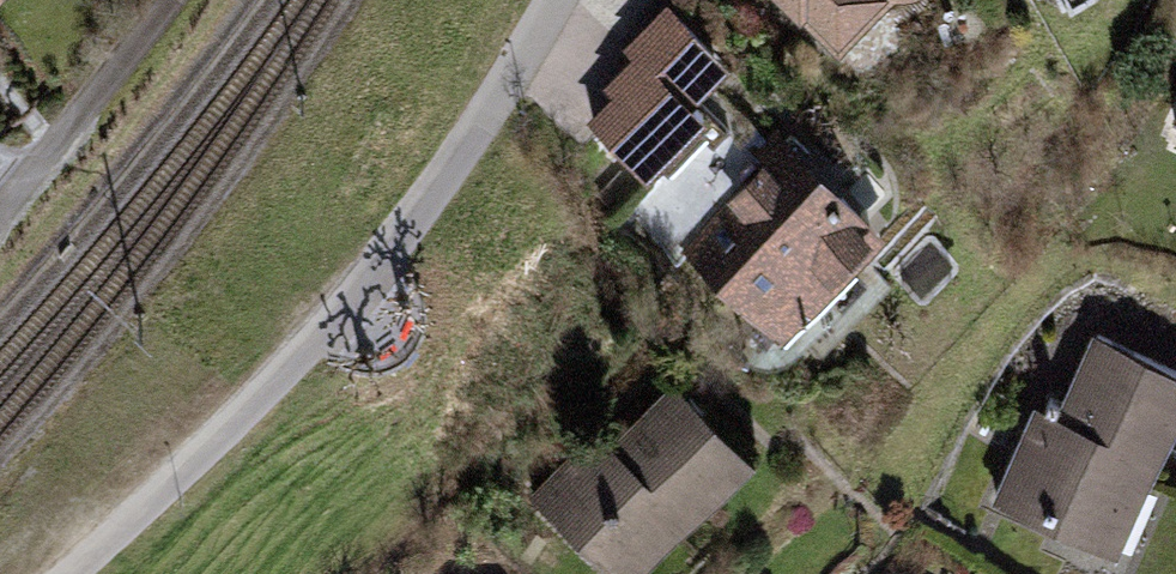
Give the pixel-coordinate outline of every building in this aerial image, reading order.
[(661,117),(723,53),(668,0),(656,0),(600,58),(661,117)] [(852,77),(945,5),(948,0),(778,0),(852,77)] [(665,230),(782,338),(886,225),(769,117),(665,230)] [(1070,322),(966,500),(1095,573),(1122,573),(1175,481),(1175,384),(1070,322)] [(666,365),(530,497),(605,573),(631,573),(753,455),(666,365)]
